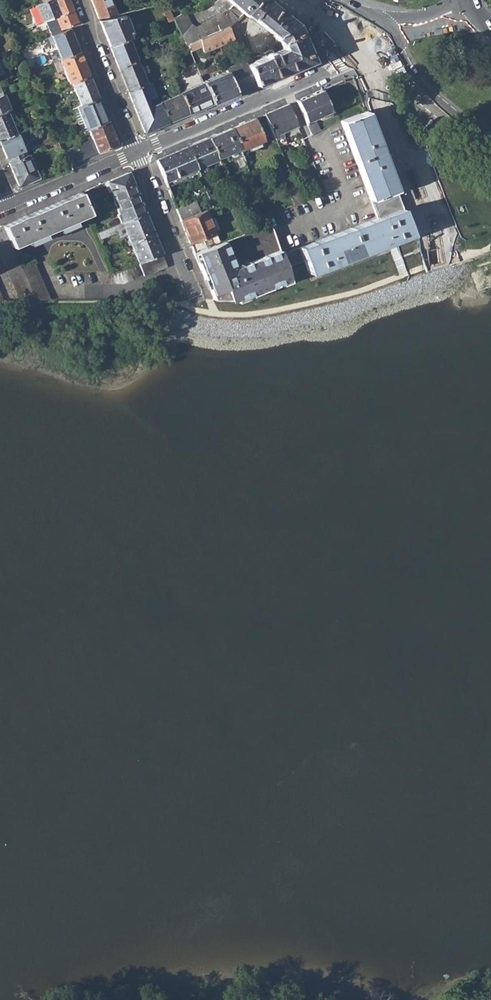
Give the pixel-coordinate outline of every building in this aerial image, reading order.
[(41,24),(43,23),(46,21),(56,17),(73,10),(69,0),(49,0),(47,1),(36,5),(39,13),(33,16),(34,27),(41,24)] [(98,19),(116,15),(110,0),(90,0),(98,19)] [(186,46),(187,45),(200,40),(228,28),(243,14),(255,0),(227,0),(232,5),(227,11),(195,27),(191,25),(185,14),(173,18),(174,20),(184,41),(186,46)] [(246,65),(255,86),(313,62),(296,26),(265,0),(255,0),(243,14),(247,18),(250,17),(274,37),(276,42),(267,46),(269,51),(264,53),(265,57),(246,65)] [(161,6),(168,22),(174,20),(173,18),(166,4),(161,6)] [(73,10),(56,17),(46,21),(52,34),(69,27),(78,24),(73,10)] [(99,21),(109,46),(128,39),(130,38),(128,33),(131,32),(124,16),(99,21)] [(34,33),(43,29),(41,24),(34,27),(32,28),(34,33)] [(228,28),(200,40),(204,53),(234,40),(228,28)] [(52,37),(61,60),(79,52),(70,29),(52,37)] [(12,36),(16,45),(21,43),(17,34),(12,36)] [(137,61),(128,39),(109,46),(118,68),(137,61)] [(61,63),(69,83),(88,75),(79,52),(61,60),(53,63),(54,66),(61,63)] [(225,72),(235,95),(255,86),(246,65),(242,58),(234,62),(235,64),(224,69),(225,72)] [(118,68),(127,91),(141,86),(146,84),(137,61),(118,68)] [(235,95),(225,72),(203,82),(203,83),(212,104),(235,95)] [(73,104),(75,108),(77,107),(98,99),(88,75),(69,83),(71,88),(73,87),(79,101),(73,104)] [(212,104),(203,83),(180,93),(180,94),(189,114),(212,104)] [(150,107),(141,86),(127,91),(144,133),(167,123),(159,103),(150,107)] [(6,111),(10,110),(0,87),(0,114),(6,111)] [(297,100),(306,121),(319,116),(320,120),(333,115),(322,90),(297,100)] [(189,114),(180,94),(159,103),(167,123),(189,114)] [(98,99),(77,107),(87,130),(88,130),(107,122),(98,99)] [(265,114),(275,138),(283,135),(282,132),(297,126),(287,104),(265,114)] [(6,111),(0,114),(0,141),(16,134),(6,111)] [(341,121),(378,218),(402,209),(365,111),(341,121)] [(239,148),(240,149),(264,139),(255,118),(231,128),(239,148)] [(307,122),(311,134),(320,130),(315,119),(307,122)] [(88,130),(92,140),(98,153),(116,145),(107,122),(88,130)] [(218,158),(225,155),(239,148),(231,128),(209,138),(218,158)] [(0,141),(0,142),(7,158),(24,151),(32,147),(25,130),(16,134),(0,141)] [(54,132),(58,143),(63,141),(59,130),(54,132)] [(187,147),(197,168),(206,165),(218,159),(218,158),(209,138),(187,147)] [(84,143),(90,157),(98,153),(92,140),(84,143)] [(76,147),(82,160),(90,157),(84,143),(76,147)] [(70,150),(75,163),(82,160),(76,147),(70,150)] [(156,160),(165,182),(197,168),(187,147),(156,160)] [(240,149),(239,148),(225,155),(228,162),(242,155),(240,149)] [(62,153),(68,166),(75,163),(70,150),(62,153)] [(24,151),(7,158),(9,164),(27,156),(24,151)] [(9,164),(19,187),(39,178),(29,155),(27,156),(9,164)] [(206,165),(197,168),(200,175),(209,171),(206,165)] [(109,190),(114,202),(137,192),(128,172),(104,183),(107,191),(109,190)] [(288,191),(294,205),(302,201),(296,187),(288,191)] [(80,193),(89,213),(96,210),(88,189),(80,193)] [(117,215),(120,223),(122,223),(145,213),(137,192),(114,202),(119,214),(117,215)] [(3,226),(13,247),(89,213),(80,193),(3,226)] [(181,221),(201,213),(196,201),(176,209),(181,221)] [(304,261),(309,273),(383,246),(413,234),(402,209),(378,218),(284,253),(288,266),(304,261)] [(181,221),(190,243),(215,232),(206,211),(201,213),(181,221)] [(145,213),(122,223),(139,263),(162,253),(145,213)] [(194,253),(207,286),(208,287),(209,288),(210,288),(213,292),(213,294),(214,295),(216,296),(218,296),(220,296),(223,297),(226,297),(228,296),(230,300),(237,300),(251,294),(251,295),(282,285),(282,283),(290,280),(280,254),(268,216),(246,225),(248,231),(241,234),(194,253)] [(237,224),(241,234),(248,231),(246,225),(245,221),(237,224)] [(36,301),(22,268),(13,247),(3,226),(0,227),(0,254),(20,301),(36,301)] [(96,233),(98,237),(111,232),(109,228),(96,233)] [(139,263),(144,276),(167,266),(162,253),(139,263)] [(35,263),(22,268),(36,301),(50,301),(35,263)] [(212,299),(230,300),(228,296),(226,297),(223,297),(220,296),(218,296),(216,296),(214,295),(213,294),(213,292),(210,288),(209,288),(208,287),(207,286),(212,299)]
